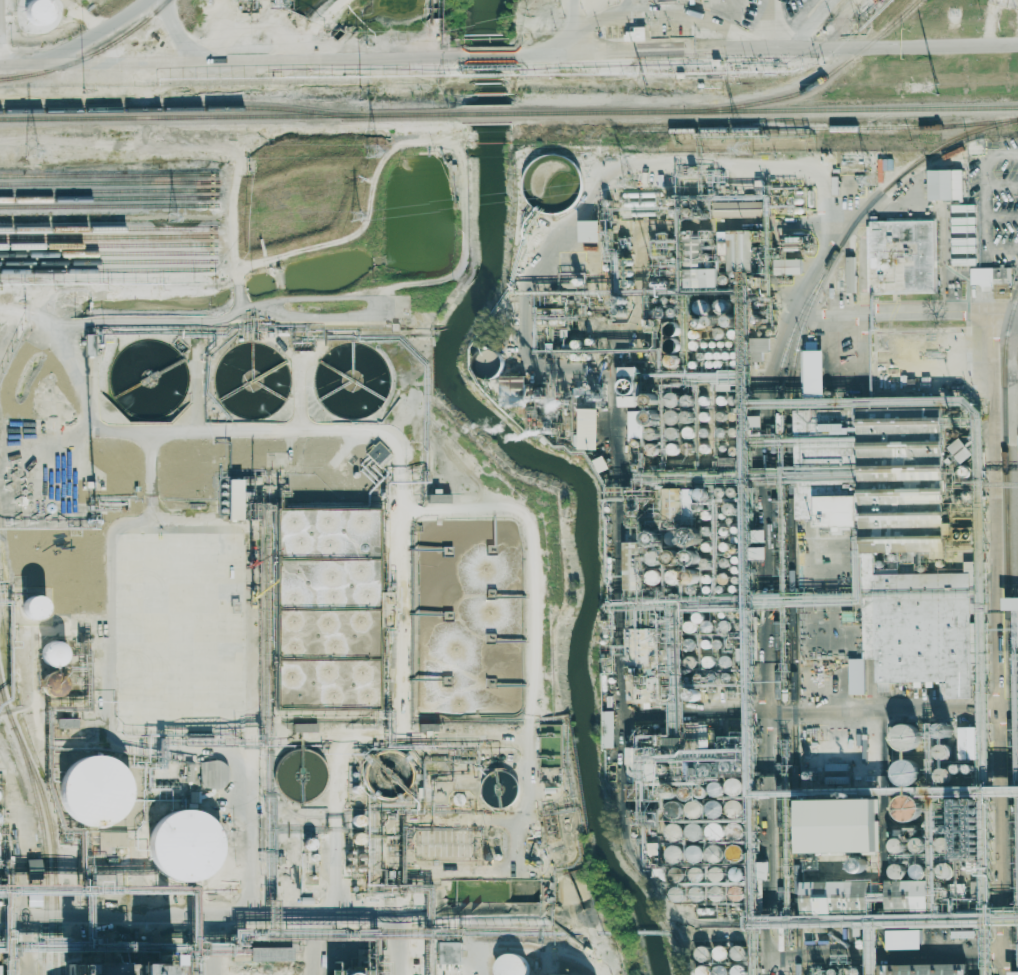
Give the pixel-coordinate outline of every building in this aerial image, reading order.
[(24,23),(45,24),(46,0),(24,0),(24,23)] [(626,29),(627,32),(625,32),(625,39),(646,39),(645,24),(634,25),(634,29),(626,29)] [(928,170),(928,200),(962,199),(961,169),(928,170)] [(579,242),(599,241),(598,220),(578,221),(579,242)] [(866,221),(867,294),(937,293),(935,220),(866,221)] [(727,271),(752,270),(752,231),(725,231),(725,233),(719,234),(719,255),(727,255),(727,271)] [(854,257),(845,257),(846,292),(855,292),(854,257)] [(801,259),(775,260),(775,275),(801,274),(801,259)] [(970,285),(980,285),(980,291),(993,291),(993,283),(1011,283),(1011,267),(969,268),(970,285)] [(718,287),(717,268),(701,268),(701,288),(718,287)] [(720,311),(728,309),(726,300),(717,302),(720,311)] [(706,312),(705,301),(696,302),(697,313),(706,312)] [(92,334),(82,334),(83,357),(92,356),(92,334)] [(769,352),(768,338),(750,338),(751,362),(763,361),(762,352),(769,352)] [(824,395),(824,350),(803,351),(804,395),(824,395)] [(475,378),(501,378),(500,351),(475,352),(475,378)] [(678,355),(666,357),(668,368),(680,366),(678,355)] [(619,407),(636,407),(637,368),(619,367),(619,379),(620,379),(619,407)] [(500,407),(526,406),(526,398),(532,398),(532,380),(500,381),(500,407)] [(674,408),(678,395),(667,391),(663,405),(674,408)] [(871,693),(888,691),(888,685),(944,679),(946,700),(980,697),(969,571),(917,576),(927,549),(932,560),(952,558),(940,422),(959,415),(944,409),(950,403),(927,394),(855,401),(857,425),(835,427),(836,429),(823,449),(836,464),(846,463),(852,458),(853,458),(855,485),(813,501),(816,530),(856,526),(871,693)] [(598,450),(599,409),(579,409),(578,450),(598,450)] [(664,423),(676,425),(678,412),(666,410),(664,423)] [(628,438),(643,437),(643,424),(654,424),(654,411),(627,411),(628,438)] [(682,412),(681,422),(691,423),(693,413),(682,412)] [(677,427),(666,428),(667,439),(678,438),(677,427)] [(684,427),(683,437),(693,438),(693,428),(684,427)] [(646,429),(646,439),(656,439),(656,429),(646,429)] [(948,448),(962,464),(973,454),(960,438),(948,448)] [(379,467),(391,456),(378,441),(365,452),(379,467)] [(677,443),(666,445),(668,456),(679,454),(677,443)] [(650,456),(659,454),(656,445),(647,448),(650,456)] [(240,479),(226,480),(227,520),(241,520),(240,479)] [(708,491),(698,488),(695,497),(704,501),(708,491)] [(449,494),(427,494),(427,503),(449,503),(449,494)] [(737,504),(727,504),(726,515),(736,516),(737,504)] [(683,535),(687,546),(696,543),(693,532),(683,535)] [(635,560),(640,560),(640,543),(625,542),(624,589),(634,590),(635,560)] [(751,548),(751,560),(766,560),(766,548),(751,548)] [(658,552),(648,551),(647,565),(658,565),(658,552)] [(695,564),(697,555),(686,553),(685,562),(695,564)] [(661,583),(658,570),(646,572),(649,585),(661,583)] [(677,571),(666,573),(668,585),(679,583),(677,571)] [(22,598),(19,617),(45,620),(47,601),(22,598)] [(1017,611),(1017,599),(1003,599),(1003,611),(1017,611)] [(627,688),(640,688),(640,696),(643,695),(643,687),(649,687),(649,676),(655,676),(654,641),(650,641),(650,629),(625,629),(627,688)] [(43,671),(69,661),(61,641),(35,651),(43,671)] [(690,670),(698,664),(692,656),(684,661),(690,670)] [(721,667),(731,666),(730,656),(721,657),(721,667)] [(713,667),(713,657),(704,657),(704,667),(713,667)] [(849,694),(864,694),(864,658),(848,659),(849,694)] [(39,696),(62,698),(63,680),(52,680),(52,674),(41,673),(39,696)] [(613,748),(614,711),(602,711),(601,748),(613,748)] [(76,719),(56,719),(56,728),(76,728),(76,719)] [(905,721),(888,739),(905,756),(923,738),(905,721)] [(316,723),(293,723),(292,732),(316,732),(316,723)] [(418,732),(439,732),(439,724),(418,723),(418,732)] [(957,750),(968,750),(967,743),(970,743),(969,727),(957,728),(957,750)] [(937,761),(951,759),(949,746),(935,747),(937,761)] [(922,775),(906,757),(888,772),(904,791),(922,775)] [(63,829),(129,823),(123,758),(57,763),(63,829)] [(199,761),(200,788),(226,787),(225,760),(199,761)] [(514,807),(515,771),(484,769),(482,805),(514,807)] [(948,781),(948,771),(937,771),(938,781),(948,781)] [(737,780),(725,781),(727,796),(740,795),(737,780)] [(721,783),(710,782),(709,796),(720,797),(721,783)] [(919,821),(918,797),(893,798),(895,823),(919,821)] [(688,818),(702,816),(700,801),(685,803),(688,818)] [(727,816),(740,816),(739,801),(726,802),(727,816)] [(798,803),(799,856),(879,855),(878,802),(798,803)] [(707,803),(707,817),(721,817),(721,803),(707,803)] [(193,882),(215,870),(221,849),(221,843),(207,818),(185,811),(172,812),(152,823),(146,845),(147,856),(160,879),(177,884),(193,882)] [(350,817),(351,828),(363,826),(362,816),(350,817)] [(682,841),(683,826),(667,825),(666,840),(682,841)] [(686,840),(701,840),(701,825),(686,825),(686,840)] [(707,840),(722,841),(723,825),(708,825),(707,840)] [(99,832),(99,854),(111,854),(110,847),(128,846),(128,832),(99,832)] [(364,843),(360,832),(350,835),(354,846),(364,843)] [(316,841),(304,838),(301,849),(313,852),(316,841)] [(903,840),(889,841),(890,854),(904,853),(903,840)] [(717,864),(725,852),(712,844),(705,856),(717,864)] [(669,866),(684,861),(679,845),(664,850),(669,866)] [(700,846),(686,848),(688,862),(703,859),(700,846)] [(739,862),(739,846),(726,846),(726,861),(739,862)] [(866,872),(863,858),(849,862),(853,875),(866,872)] [(40,859),(26,859),(26,873),(40,873),(40,859)] [(947,862),(936,871),(944,882),(955,873),(947,862)] [(910,870),(916,881),(928,875),(923,864),(910,870)] [(885,882),(885,912),(928,911),(927,881),(904,882),(904,866),(891,866),(891,882),(885,882)] [(729,869),(732,882),(741,879),(738,867),(729,869)] [(724,882),(723,868),(709,869),(710,882),(724,882)] [(682,869),(670,870),(671,883),(684,882),(682,869)] [(690,869),(691,883),(705,882),(704,869),(690,869)] [(721,886),(709,888),(712,902),(723,900),(721,886)] [(730,901),(740,900),(739,887),(729,887),(730,901)] [(886,948),(921,948),(921,930),(886,931),(886,948)] [(462,963),(461,941),(435,941),(436,963),(462,963)] [(708,944),(695,946),(697,960),(711,958),(708,944)] [(725,944),(713,948),(716,960),(729,956),(725,944)] [(746,947),(733,944),(731,957),(744,959),(746,947)] [(292,947),(249,946),(249,960),(291,961),(292,947)] [(496,953),(496,974),(524,974),(525,954),(496,953)] [(161,959),(128,959),(129,974),(161,974),(161,959)] [(965,962),(878,963),(878,974),(965,974),(965,962)] [(696,974),(707,974),(708,966),(697,965),(696,974)] [(740,965),(731,966),(732,974),(741,974),(740,965)]
